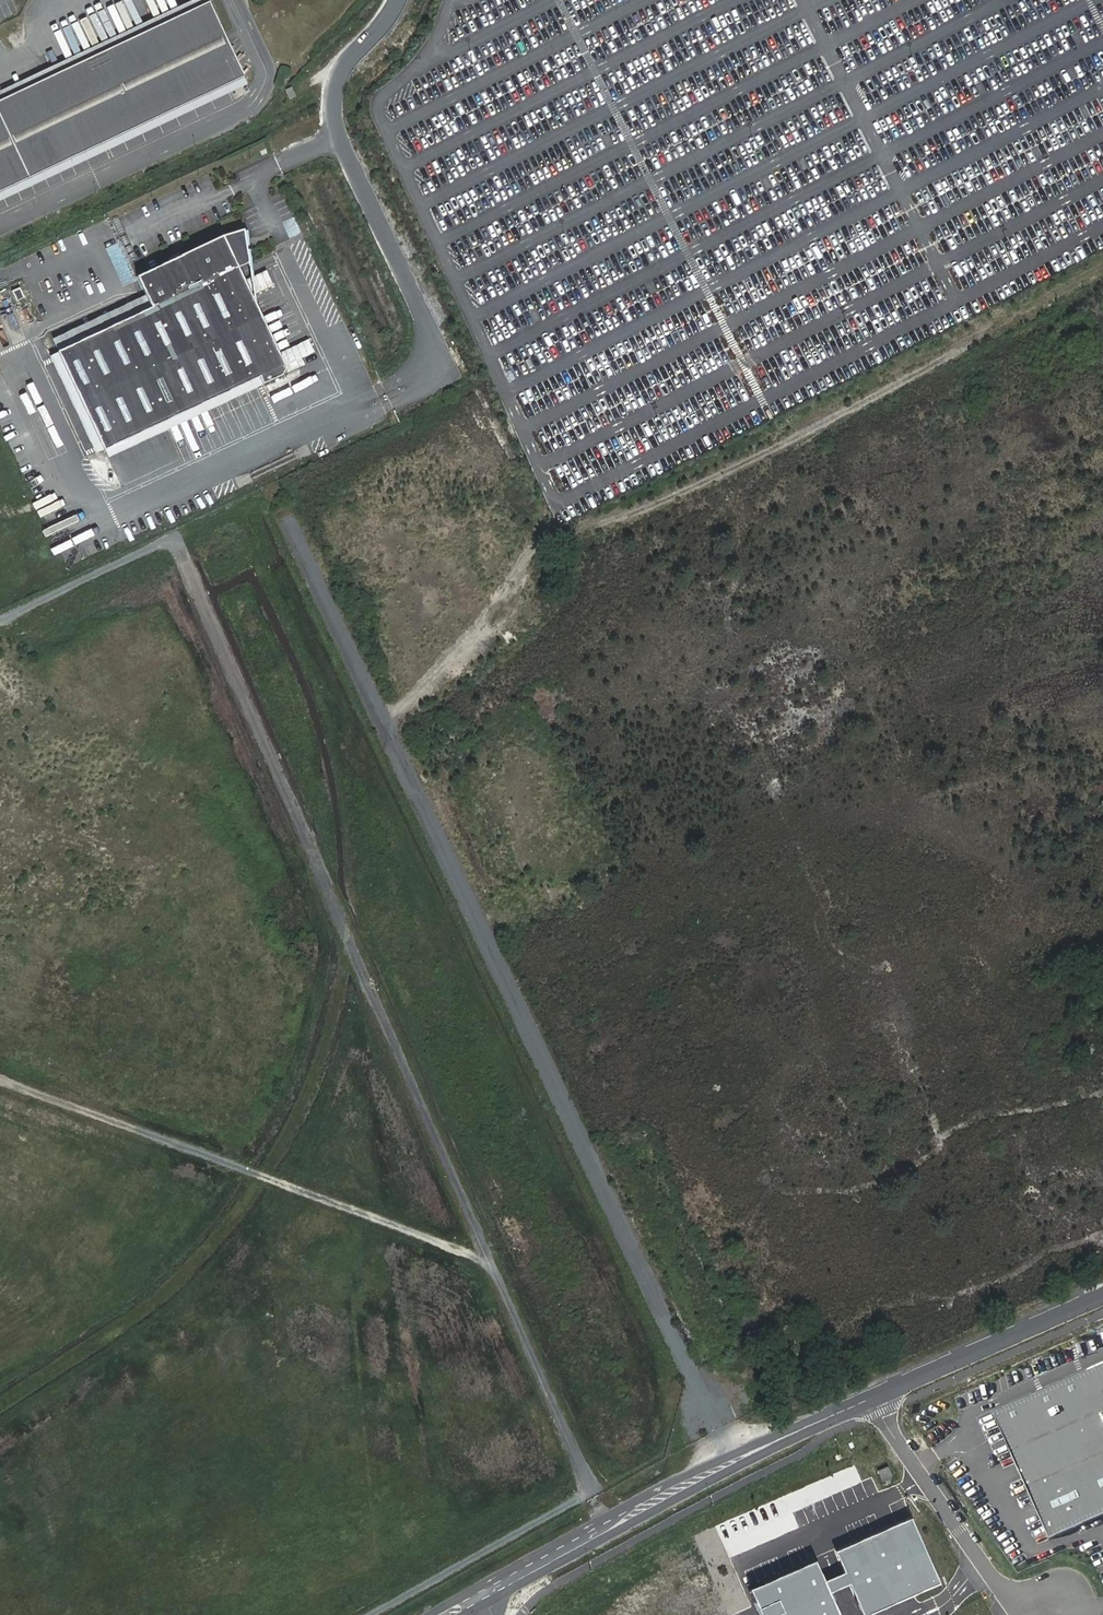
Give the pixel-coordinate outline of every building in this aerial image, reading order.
[(210,2),(0,103),(0,192),(245,76),(210,2)] [(249,262),(245,230),(220,237),(138,275),(135,277),(149,310),(54,354),(100,451),(284,377),(255,307),(249,262)] [(996,1413),(1052,1537),(1102,1515),(1102,1365),(996,1413)] [(878,1471),(883,1481),(892,1477),(886,1467),(878,1471)] [(754,1593),(763,1614),(841,1614),(834,1599),(854,1591),(864,1614),(868,1614),(939,1585),(913,1525),(838,1556),(847,1576),(828,1584),(820,1565),(754,1593)]
